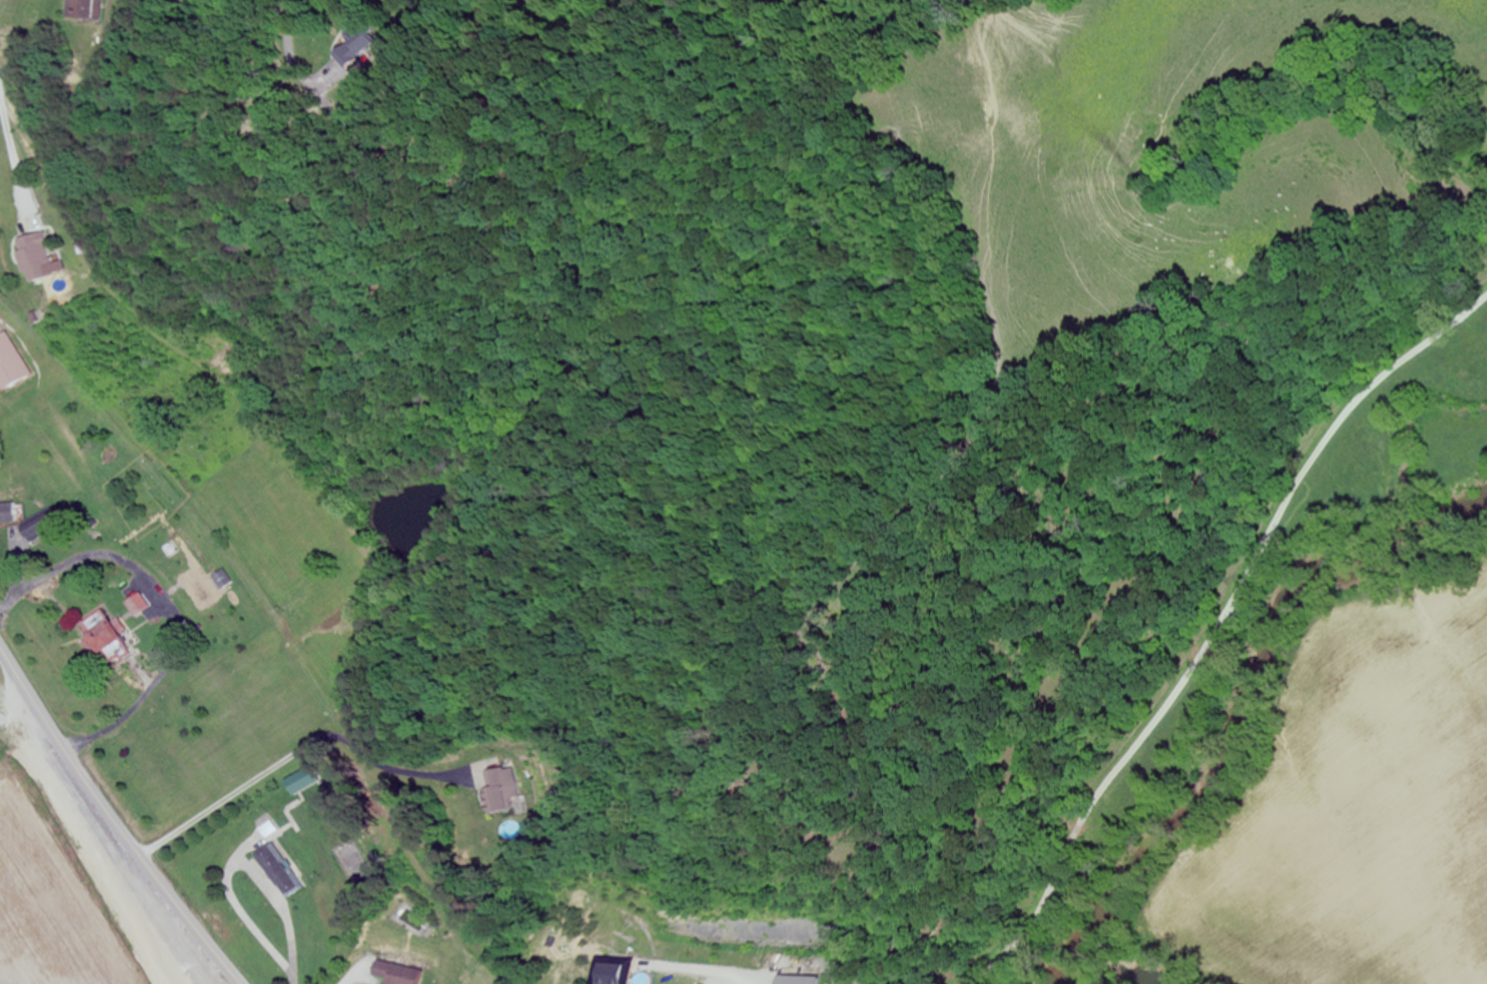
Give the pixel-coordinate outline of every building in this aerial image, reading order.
[(86,0),(61,0),(61,19),(86,19),(86,0)] [(368,31),(361,37),(356,31),(331,51),(347,71),(379,45),(368,31)] [(12,240),(25,285),(57,275),(43,231),(12,240)] [(7,331),(0,335),(0,393),(31,377),(7,331)] [(0,506),(0,525),(20,523),(19,504),(0,506)] [(149,608),(140,595),(126,604),(136,618),(149,608)] [(80,626),(96,654),(121,640),(105,612),(80,626)] [(488,813),(518,804),(506,765),(476,774),(488,813)] [(315,783),(307,768),(280,783),(289,798),(315,783)] [(276,901),(301,891),(280,842),(256,853),(276,901)] [(384,983),(383,983),(415,983),(418,973),(373,961),(368,979),(384,983)] [(615,967),(591,967),(591,983),(615,983),(615,967)]
